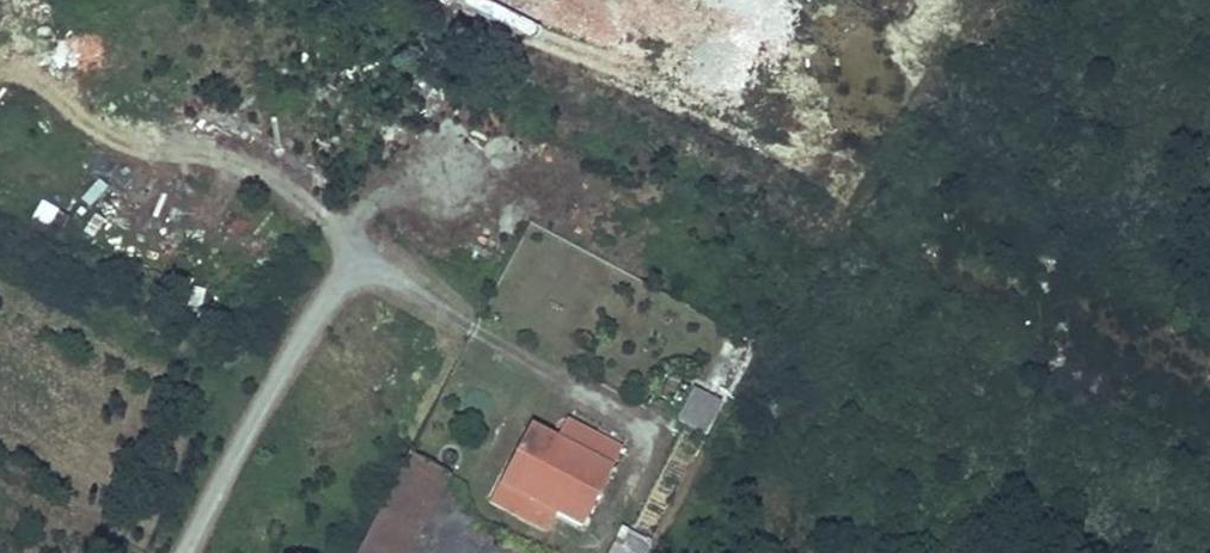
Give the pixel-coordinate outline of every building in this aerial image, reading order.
[(49,228),(57,210),(41,203),(32,221),(49,228)] [(707,438),(724,404),(692,388),(676,422),(707,438)] [(554,508),(554,513),(557,514),(582,527),(613,470),(610,468),(619,452),(567,425),(557,442),(562,444),(546,474),(567,485),(554,508)] [(532,428),(491,506),(518,520),(529,499),(554,513),(554,508),(567,485),(546,474),(562,444),(557,442),(532,428)] [(358,552),(406,552),(447,475),(409,455),(358,552)] [(529,499),(518,520),(545,534),(557,514),(554,513),(529,499)] [(652,544),(627,530),(614,552),(647,552),(652,544)]
